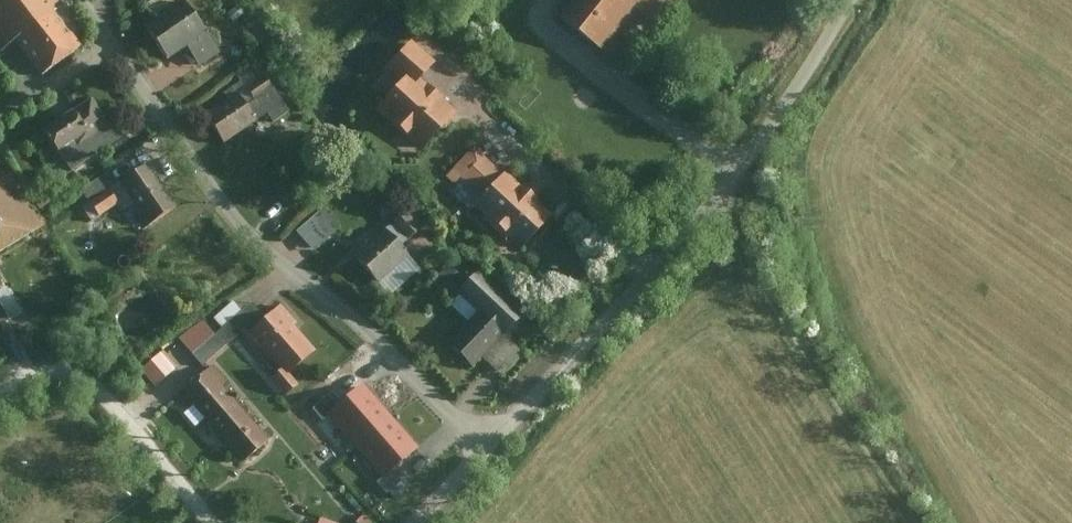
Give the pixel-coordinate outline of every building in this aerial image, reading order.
[(1,63),(26,45),(64,17),(73,10),(66,0),(0,0),(0,62),(1,63)] [(621,57),(652,13),(633,0),(590,0),(573,23),(621,57)] [(652,13),(666,25),(686,0),(633,0),(652,13)] [(226,51),(194,4),(155,31),(172,54),(188,43),(204,66),(226,51)] [(89,50),(64,17),(26,45),(51,79),(89,50)] [(462,116),(416,77),(386,112),(432,152),(462,116)] [(273,90),(262,79),(253,89),(263,100),(273,90)] [(233,142),(271,112),(281,124),(294,113),(273,90),(263,100),(255,106),(246,94),(214,119),(233,142)] [(118,138),(99,109),(55,136),(74,166),(118,138)] [(187,213),(154,166),(129,185),(162,231),(187,213)] [(531,251),(561,218),(514,175),(484,208),(531,251)] [(42,233),(12,182),(2,188),(0,185),(0,257),(42,233)] [(123,208),(114,195),(92,210),(101,223),(123,208)] [(301,231),(321,250),(347,222),(327,203),(301,231)] [(425,229),(410,212),(388,232),(404,249),(425,229)] [(386,288),(414,260),(404,249),(388,232),(358,260),(386,288)] [(468,264),(456,254),(436,277),(448,287),(468,264)] [(479,369),(528,314),(478,269),(446,305),(471,328),(454,347),(479,369)] [(12,316),(25,312),(17,284),(3,288),(12,316)] [(259,322),(237,299),(220,315),(230,326),(223,333),(234,345),(259,322)] [(297,374),(319,355),(299,332),(307,325),(287,303),(257,330),(297,374)] [(198,331),(184,346),(206,367),(228,345),(215,333),(207,340),(198,331)] [(493,355),(509,372),(527,355),(511,338),(493,355)] [(147,369),(162,386),(186,364),(170,347),(147,369)] [(254,469),(284,445),(220,363),(177,396),(190,411),(201,402),(254,469)] [(369,453),(402,422),(367,384),(334,413),(369,453)] [(398,485),(431,454),(402,422),(369,453),(398,485)]
